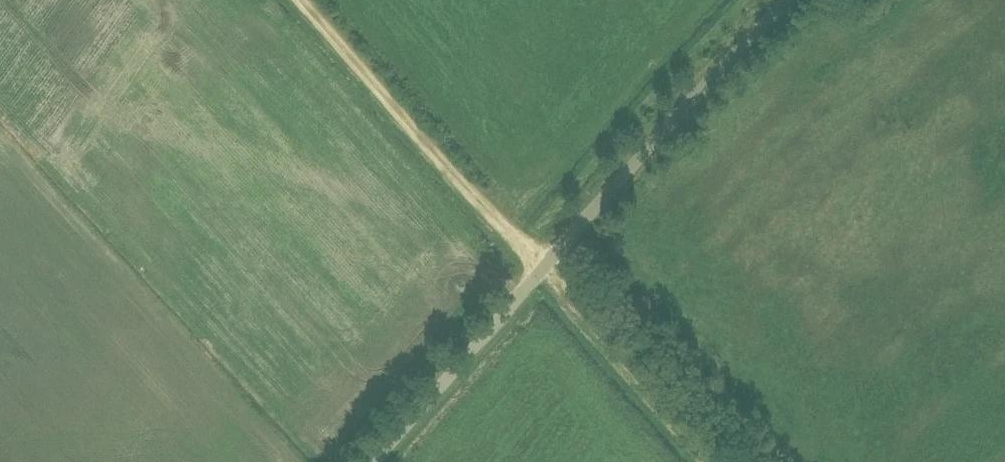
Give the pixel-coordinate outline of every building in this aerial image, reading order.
[(606,305),(610,301),(601,293),(597,297),(606,305)]
